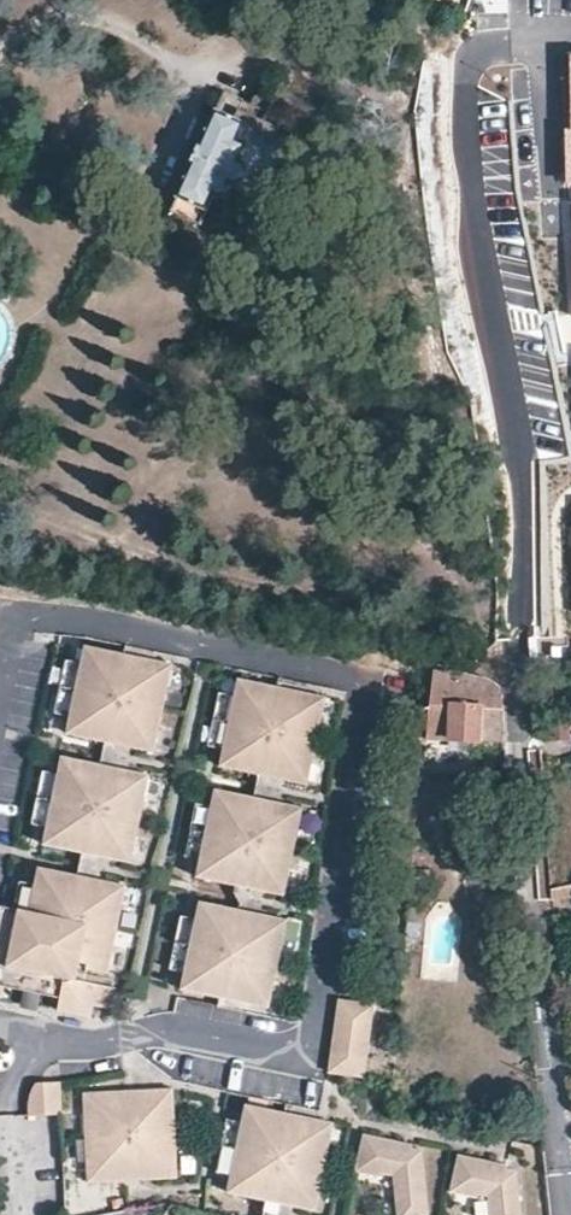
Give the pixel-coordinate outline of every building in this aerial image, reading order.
[(250,105),(223,92),(210,123),(170,211),(201,225),(216,195),(224,199),(231,184),(245,180),(267,133),(318,156),(337,114),(278,88),(275,96),(266,92),(254,97),(250,105)] [(156,739),(171,652),(84,636),(81,649),(76,677),(72,705),(68,722),(107,730),(156,739)] [(81,649),(66,647),(61,673),(76,677),(81,649)] [(237,665),(234,681),(229,707),(224,735),(221,752),(267,760),(309,767),(324,680),(237,665)] [(426,724),(425,737),(504,739),(503,695),(496,685),(484,678),(457,673),(431,672),(426,724)] [(76,677),(61,673),(56,701),(72,705),(76,677)] [(216,704),(229,707),(234,681),(219,679),(216,704)] [(229,707),(216,704),(211,731),(224,735),(229,707)] [(87,842),(134,851),(150,763),(102,753),(64,746),(62,759),(57,788),(52,814),(48,834),(87,842)] [(62,759),(45,756),(40,785),(57,788),(62,759)] [(214,790),(209,818),(205,842),(201,864),(247,873),(289,880),(305,793),(263,786),(216,777),(214,790)] [(57,788),(40,785),(35,810),(52,814),(57,788)] [(214,790),(199,787),(194,815),(209,818),(214,790)] [(209,818),(194,815),(190,839),(205,842),(209,818)] [(35,902),(18,898),(0,895),(0,984),(6,985),(9,975),(64,984),(61,1000),(92,1006),(95,991),(113,995),(118,973),(84,967),(87,950),(93,951),(92,956),(115,960),(130,875),(82,865),(42,858),(39,873),(35,902)] [(39,873),(23,871),(18,898),(35,902),(39,873)] [(405,929),(417,929),(421,882),(409,880),(405,929)] [(191,957),(188,975),(279,990),(294,905),(244,896),(203,890),(200,904),(195,932),(191,957)] [(200,904),(185,902),(181,929),(195,932),(200,904)] [(195,932),(181,929),(176,955),(191,957),(195,932)] [(371,999),(335,995),(325,1070),(363,1074),(371,999)] [(30,1114),(63,1114),(63,1082),(31,1082),(30,1114)] [(134,1096),(134,1104),(110,1106),(109,1098),(77,1103),(87,1190),(118,1187),(118,1180),(141,1177),(142,1183),(174,1179),(167,1092),(134,1096)] [(109,1098),(110,1106),(134,1104),(134,1096),(109,1098)] [(307,1120),(306,1126),(281,1122),(282,1116),(243,1107),(240,1128),(235,1153),(229,1179),(227,1195),(265,1202),(267,1196),(293,1201),(292,1207),(313,1211),(330,1125),(307,1120)] [(306,1126),(307,1120),(282,1116),(281,1122),(306,1126)] [(240,1128),(223,1126),(220,1151),(235,1153),(240,1128)] [(382,1172),(393,1174),(398,1214),(430,1214),(421,1149),(408,1146),(409,1140),(361,1131),(353,1171),(382,1177),(382,1172)] [(474,1193),(484,1194),(487,1214),(518,1214),(512,1175),(511,1166),(503,1165),(504,1159),(453,1149),(446,1191),(473,1197),(474,1193)] [(235,1153),(220,1151),(215,1177),(229,1179),(235,1153)] [(118,1180),(118,1187),(142,1183),(141,1177),(118,1180)] [(267,1196),(265,1202),(292,1207),(293,1201),(267,1196)]
